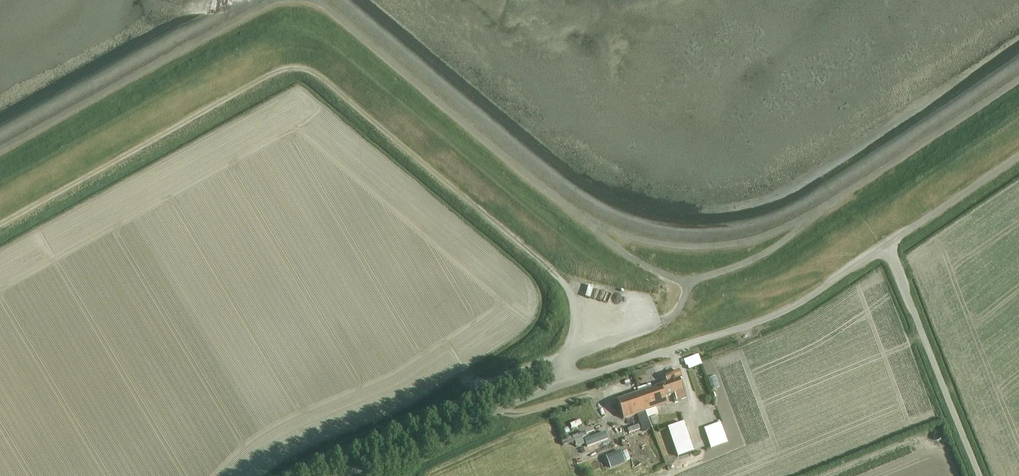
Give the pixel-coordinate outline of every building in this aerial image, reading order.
[(689,370),(701,366),(698,356),(684,361),(686,366),(687,366),(689,370)] [(650,385),(637,389),(639,394),(645,412),(647,418),(658,414),(656,408),(667,405),(665,398),(673,395),(674,399),(673,399),(674,403),(677,402),(677,401),(685,398),(679,380),(681,380),(679,372),(661,378),(663,385),(652,389),(650,385)] [(639,394),(617,401),(623,420),(645,412),(639,394)] [(683,423),(668,429),(674,448),(690,443),(683,423)] [(720,423),(704,429),(711,449),(727,443),(720,423)] [(610,469),(625,463),(621,453),(606,458),(610,469)] [(595,465),(601,464),(599,454),(593,456),(595,465)]
